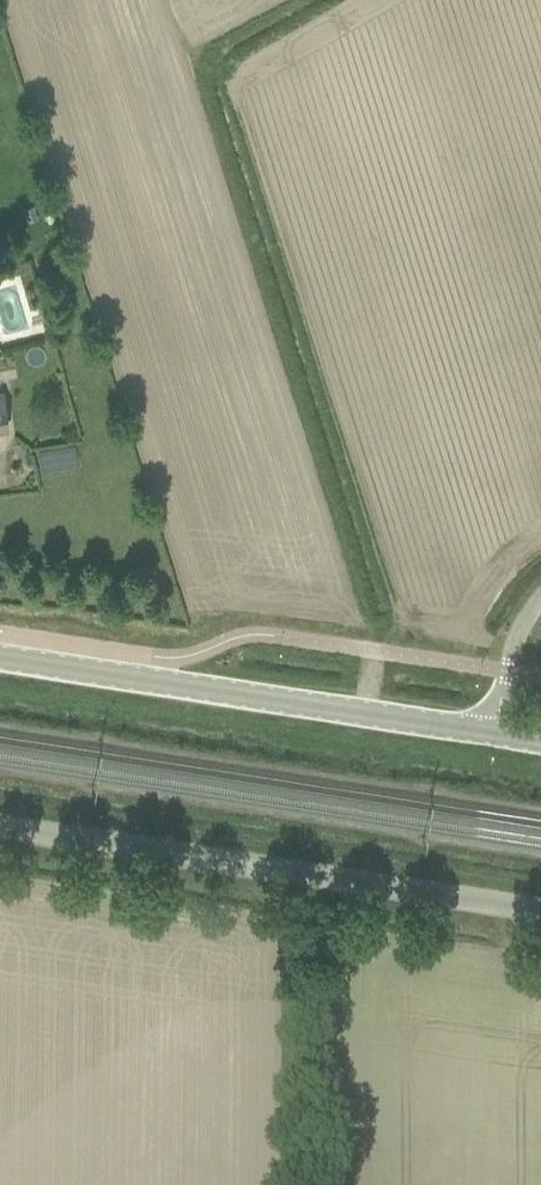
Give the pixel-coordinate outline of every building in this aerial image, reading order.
[(26,222),(38,219),(35,205),(22,209),(26,222)]
